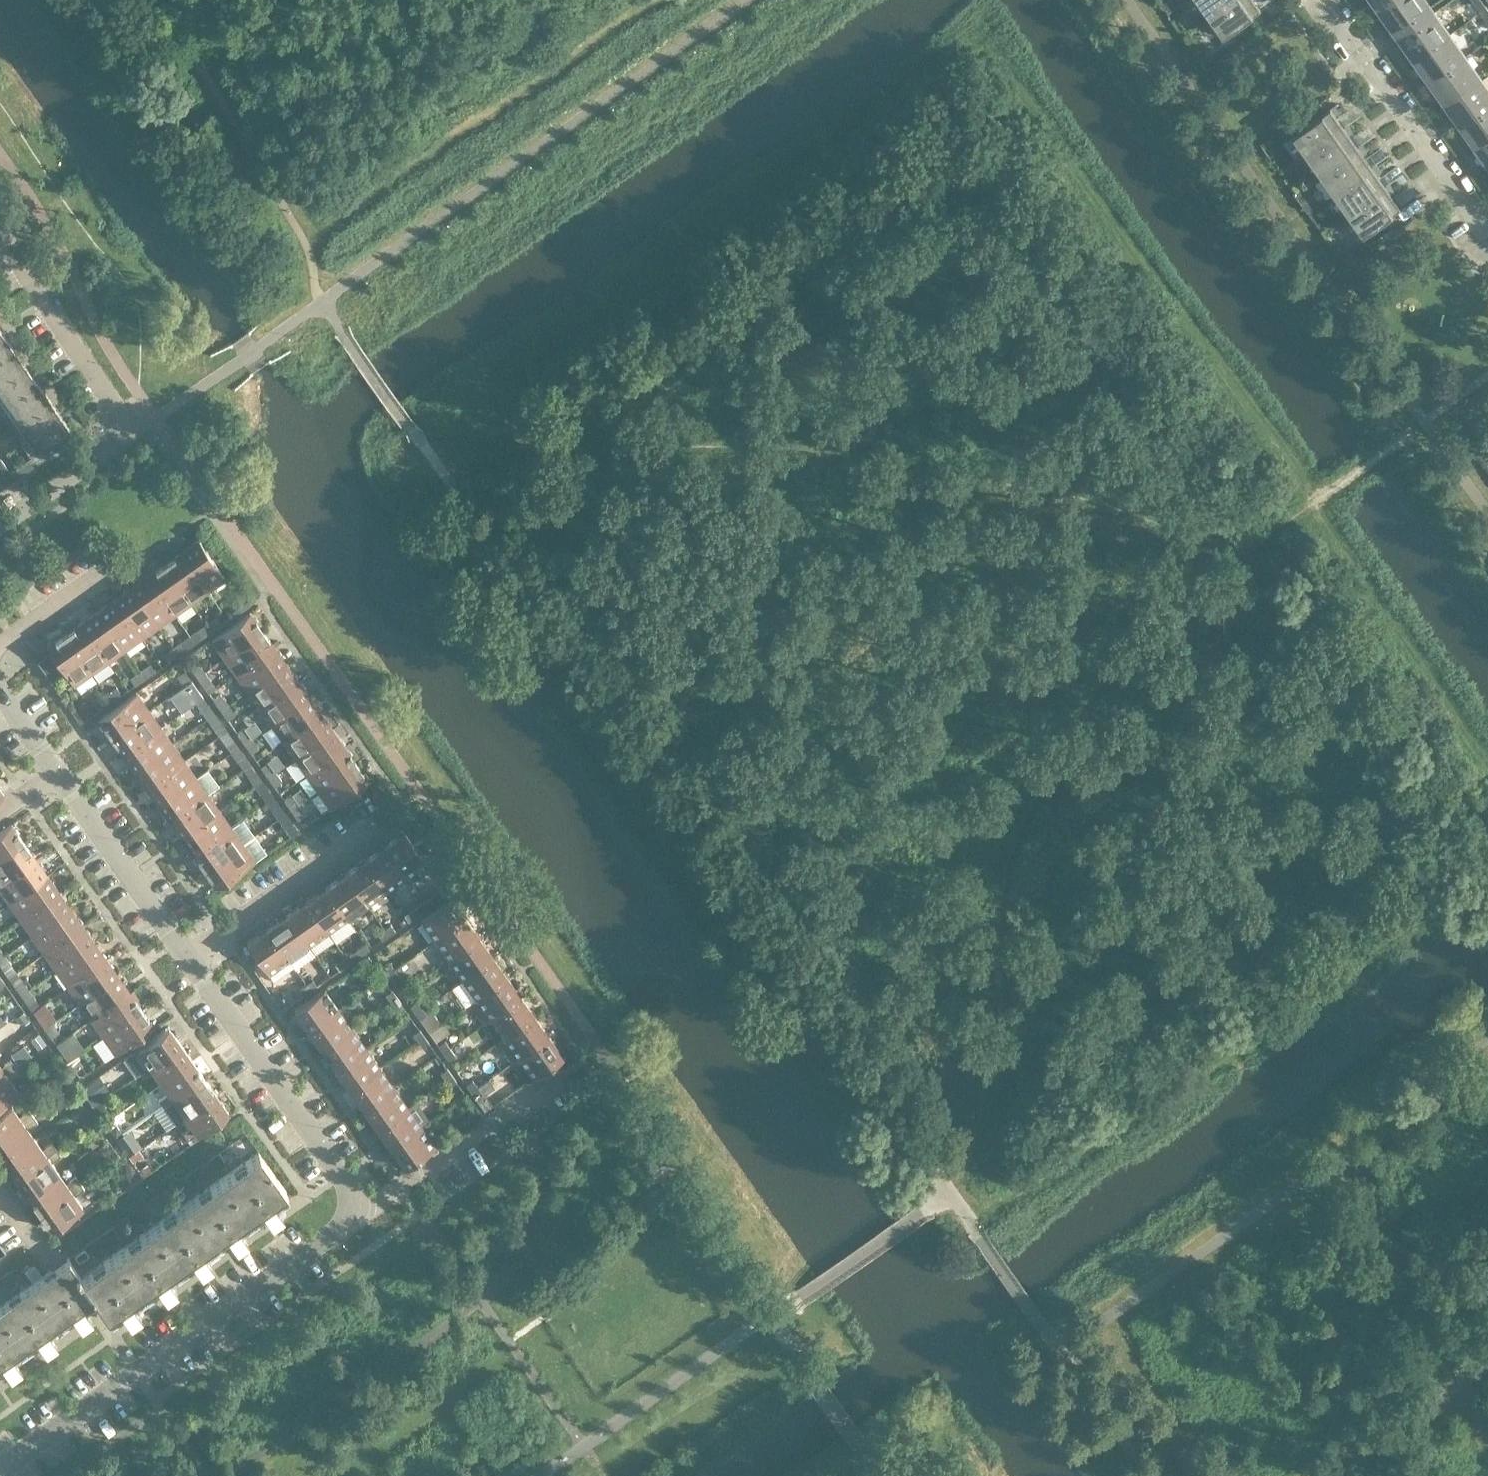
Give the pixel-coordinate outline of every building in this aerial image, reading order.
[(1197,1),(1197,0),(1207,14),(1206,14),(1207,15),(1228,0),(1196,0),(1197,1)] [(1207,15),(1211,20),(1221,34),(1220,34),(1221,35),(1258,9),(1256,6),(1251,0),(1228,0),(1207,15)] [(1425,0),(1391,0),(1381,7),(1381,8),(1383,6),(1388,13),(1386,15),(1397,30),(1430,7),(1425,0)] [(1482,0),(1473,0),(1481,12),(1487,7),(1482,0)] [(1449,34),(1433,12),(1401,35),(1411,50),(1413,49),(1418,55),(1416,57),(1449,34)] [(1465,56),(1449,34),(1416,57),(1417,58),(1419,56),(1424,63),(1422,65),(1432,79),(1465,56)] [(1480,78),(1465,56),(1432,79),(1442,94),(1444,93),(1449,100),(1447,101),(1448,102),(1480,78)] [(1480,78),(1448,102),(1450,101),(1455,107),(1453,109),(1463,124),(1487,106),(1487,89),(1480,78)] [(1339,112),(1335,103),(1326,110),(1291,134),(1295,140),(1296,140),(1305,154),(1305,155),(1342,129),(1342,128),(1333,116),(1339,112)] [(1463,124),(1473,138),(1476,137),(1480,144),(1478,145),(1479,146),(1487,139),(1487,106),(1463,124)] [(1353,131),(1349,123),(1342,128),(1342,129),(1305,155),(1309,160),(1319,173),(1319,174),(1356,148),(1355,148),(1347,135),(1353,131)] [(1479,146),(1481,145),(1486,152),(1484,153),(1487,159),(1487,139),(1479,146)] [(1367,151),(1363,143),(1355,148),(1356,148),(1319,174),(1323,180),(1323,179),(1333,193),(1333,194),(1370,168),(1369,167),(1361,155),(1367,151)] [(1381,170),(1377,162),(1369,167),(1370,168),(1333,194),(1337,199),(1347,213),(1346,213),(1347,213),(1383,188),(1383,187),(1374,175),(1381,170)] [(1394,190),(1391,182),(1383,187),(1383,188),(1347,213),(1351,219),(1361,232),(1360,232),(1361,234),(1398,208),(1396,205),(1388,194),(1394,190)] [(1304,206),(1307,211),(1317,204),(1314,199),(1304,206)] [(1351,262),(1360,256),(1355,249),(1346,256),(1351,262)] [(37,452),(40,449),(41,449),(50,443),(59,437),(70,429),(50,400),(39,384),(25,365),(14,349),(0,329),(0,400),(37,452)] [(63,444),(59,437),(50,443),(55,450),(63,444)] [(55,450),(50,443),(41,449),(46,456),(55,450)] [(46,456),(41,449),(40,449),(37,452),(33,454),(38,462),(46,456)] [(38,462),(33,454),(24,460),(29,468),(38,462)] [(29,468),(24,460),(15,467),(21,474),(29,468)] [(5,464),(0,467),(0,476),(1,477),(10,471),(5,464)] [(15,478),(10,471),(1,477),(6,484),(15,478)] [(198,539),(181,552),(208,590),(225,578),(198,539)] [(208,590),(181,552),(164,563),(191,602),(208,590)] [(191,602),(164,563),(147,575),(175,614),(191,602)] [(175,614),(147,575),(131,587),(158,625),(175,614)] [(158,625),(131,587),(114,599),(141,637),(158,625)] [(141,637),(114,599),(97,610),(125,649),(141,637)] [(230,606),(235,613),(245,606),(240,599),(230,606)] [(125,649),(97,610),(81,622),(108,661),(125,649)] [(250,612),(212,639),(224,656),(262,629),(250,612)] [(216,615),(206,623),(211,630),(221,623),(216,615)] [(108,661),(81,622),(64,634),(91,672),(108,661)] [(211,630),(206,623),(196,630),(201,637),(211,630)] [(274,646),(262,629),(224,656),(236,673),(274,646)] [(91,672),(64,634),(47,646),(74,685),(91,672)] [(183,639),(173,646),(178,653),(188,646),(183,639)] [(178,653),(173,646),(163,653),(168,660),(178,653)] [(285,663),(274,646),(236,673),(247,690),(285,663)] [(190,665),(197,675),(204,670),(197,660),(190,665)] [(149,663),(139,670),(144,677),(154,670),(149,663)] [(297,679),(285,663),(247,690),(259,706),(297,679)] [(177,675),(184,685),(191,679),(184,669),(177,675)] [(144,677),(139,670),(129,677),(135,684),(144,677)] [(211,680),(204,670),(197,675),(204,685),(211,680)] [(198,689),(191,679),(184,685),(191,694),(198,689)] [(309,696),(297,679),(259,706),(271,723),(309,696)] [(116,686),(106,693),(111,700),(121,693),(116,686)] [(136,692),(98,719),(110,736),(149,709),(136,692)] [(111,700),(106,693),(96,700),(101,707),(111,700)] [(213,699),(221,709),(228,704),(221,694),(213,699)] [(321,713),(309,696),(271,723),(282,740),(321,713)] [(85,703),(74,710),(81,721),(93,714),(85,703)] [(200,708),(207,718),(215,713),(208,703),(200,708)] [(235,714),(228,704),(221,709),(228,719),(235,714)] [(160,726),(149,709),(110,736),(122,753),(160,726)] [(222,723),(215,713),(207,718),(214,728),(222,723)] [(332,729),(321,713),(282,740),(294,756),(332,729)] [(172,743),(160,726),(122,753),(133,770),(172,743)] [(237,732),(244,742),(251,737),(244,727),(237,732)] [(344,746),(332,729),(294,756),(306,773),(344,746)] [(224,741),(231,751),(238,746),(231,736),(224,741)] [(258,747),(251,737),(244,742),(251,752),(258,747)] [(184,759),(172,743),(133,770),(145,786),(184,759)] [(245,756),(238,746),(231,751),(238,761),(245,756)] [(356,763),(344,746),(306,773),(317,790),(356,763)] [(195,776),(184,759),(145,786),(157,803),(195,776)] [(260,765),(267,775),(275,770),(268,760),(260,765)] [(368,780),(356,763),(317,790),(330,807),(368,780)] [(247,774),(254,784),(262,779),(255,769),(247,774)] [(282,780),(275,770),(267,775),(275,785),(282,780)] [(207,793),(195,776),(157,803),(169,820),(207,793)] [(269,789),(262,779),(254,784),(261,794),(269,789)] [(219,809),(207,793),(169,820),(181,836),(219,809)] [(284,799),(291,809),(298,803),(291,794),(284,799)] [(271,808),(278,818),(285,813),(278,803),(271,808)] [(305,813),(298,803),(291,809),(298,819),(305,813)] [(231,826),(219,809),(181,836),(192,853),(231,826)] [(292,823),(285,813),(278,818),(285,828),(292,823)] [(0,831),(0,857),(23,841),(11,823),(0,831)] [(242,843),(231,826),(192,853),(204,870),(242,843)] [(404,831),(384,845),(406,875),(426,861),(404,831)] [(23,841),(0,857),(0,882),(35,858),(23,841)] [(255,860),(242,843),(204,870),(216,887),(255,860)] [(406,875),(384,845),(364,858),(386,889),(406,875)] [(35,858),(0,882),(0,890),(8,901),(47,874),(35,858)] [(386,889),(364,858),(345,872),(366,903),(386,889)] [(366,903),(345,872),(325,886),(347,916),(366,903)] [(59,891),(47,874),(8,901),(20,918),(59,891)] [(347,916),(325,886),(306,900),(327,930),(347,916)] [(70,908),(59,891),(20,918),(32,935),(70,908)] [(430,896),(423,900),(428,907),(435,902),(430,896)] [(465,917),(451,898),(421,919),(435,939),(465,917)] [(327,930),(306,900),(286,914),(307,944),(327,930)] [(428,907),(423,900),(417,905),(421,911),(428,907)] [(82,925),(70,908),(32,935),(44,952),(82,925)] [(307,944),(286,914),(266,927),(288,958),(307,944)] [(479,937),(465,917),(435,939),(449,959),(479,937)] [(391,923),(384,928),(389,934),(395,930),(391,923)] [(94,941),(82,925),(44,952),(56,969),(94,941)] [(295,968),(288,958),(266,927),(246,941),(275,982),(295,968)] [(389,934),(384,928),(377,932),(382,939),(389,934)] [(493,957),(479,937),(449,959),(463,978),(493,957)] [(106,958),(94,941),(56,969),(67,985),(106,958)] [(351,951),(345,955),(349,962),(356,957),(351,951)] [(4,955),(0,957),(0,964),(4,970),(11,964),(4,955)] [(349,962),(345,955),(338,960),(343,967),(349,962)] [(368,956),(362,961),(366,967),(373,963),(368,956)] [(507,976),(493,957),(463,978),(476,998),(507,976)] [(118,975),(106,958),(67,985),(79,1002),(118,975)] [(389,961),(383,966),(387,973),(394,968),(389,961)] [(398,974),(394,968),(387,973),(392,979),(398,974)] [(129,992),(118,975),(79,1002),(91,1019),(129,992)] [(521,996),(507,976),(476,998),(471,1002),(485,1021),(490,1017),(521,996)] [(14,984),(21,993),(28,988),(21,978),(14,984)] [(312,978),(306,983),(310,990),(317,985),(312,978)] [(310,990),(306,983),(299,988),(304,994),(310,990)] [(324,987),(294,1009),(308,1029),(338,1007),(324,987)] [(35,998),(28,988),(21,993),(28,1003),(35,998)] [(396,996),(392,989),(385,994),(390,1000),(396,996)] [(141,1008),(129,992),(91,1019),(103,1035),(141,1008)] [(401,1002),(396,996),(390,1000),(394,1007),(401,1002)] [(535,1015),(521,996),(490,1017),(504,1037),(535,1015)] [(417,1001),(410,1005),(415,1012),(421,1007),(417,1001)] [(352,1027),(338,1007),(308,1029),(321,1048),(352,1027)] [(426,1014),(421,1007),(415,1012),(419,1018),(426,1014)] [(154,1026),(141,1008),(103,1035),(115,1053),(154,1026)] [(22,1010),(14,1015),(17,1019),(23,1020),(27,1018),(27,1017),(22,1010)] [(37,1017),(44,1027),(51,1022),(44,1012),(37,1017)] [(548,1035),(535,1015),(504,1037),(498,1041),(512,1060),(548,1035)] [(58,1032),(51,1022),(44,1027),(51,1037),(58,1032)] [(180,1043),(168,1026),(137,1047),(145,1058),(135,1065),(140,1072),(180,1043)] [(366,1046),(352,1027),(321,1048),(335,1068),(366,1046)] [(435,1027),(429,1031),(433,1038),(440,1033),(435,1027)] [(424,1035),(419,1028),(413,1033),(417,1039),(424,1035)] [(30,1037),(36,1047),(44,1041),(37,1032),(30,1037)] [(428,1041),(424,1035),(417,1039),(422,1046),(428,1041)] [(562,1055),(548,1035),(512,1060),(526,1080),(562,1055)] [(444,1040),(438,1044),(442,1051),(449,1046),(444,1040)] [(192,1060),(180,1043),(140,1072),(144,1079),(154,1071),(161,1082),(192,1060)] [(60,1050),(68,1060),(75,1055),(68,1045),(60,1050)] [(380,1066),(366,1046),(335,1068),(349,1087),(380,1066)] [(454,1053),(449,1046),(442,1051),(447,1058),(454,1053)] [(82,1065),(75,1055),(68,1060),(74,1070),(82,1065)] [(0,1065),(0,1076),(15,1065),(10,1058),(1,1065),(0,1065)] [(204,1076),(192,1060),(161,1082),(168,1092),(158,1099),(163,1105),(204,1076)] [(15,1065),(0,1076),(0,1102),(17,1089),(10,1078),(20,1072),(15,1065)] [(393,1085),(380,1066),(349,1087),(363,1107),(393,1085)] [(451,1074),(447,1067),(440,1072),(445,1079),(451,1074)] [(456,1081),(451,1074),(445,1079),(449,1085),(456,1081)] [(80,1088),(92,1105),(111,1092),(99,1075),(80,1088)] [(216,1093),(204,1076),(163,1105),(175,1122),(185,1115),(216,1093)] [(472,1079),(466,1084),(470,1090),(477,1086),(472,1079)] [(407,1105),(393,1085),(363,1107),(377,1127),(407,1105)] [(481,1092),(477,1086),(470,1090),(475,1097),(481,1092)] [(228,1111),(216,1093),(185,1115),(192,1125),(182,1132),(187,1139),(196,1132),(197,1132),(228,1111)] [(414,1100),(407,1105),(377,1127),(390,1146),(421,1125),(428,1120),(414,1100)] [(10,1104),(0,1111),(0,1137),(33,1114),(28,1108),(18,1115),(10,1104)] [(479,1113),(475,1107),(468,1112),(473,1118),(479,1113)] [(33,1114),(0,1137),(0,1155),(4,1160),(34,1138),(27,1128),(37,1121),(33,1114)] [(435,1145),(421,1125),(390,1146),(404,1166),(435,1145)] [(96,1127),(85,1135),(86,1136),(92,1145),(103,1137),(97,1128),(96,1127)] [(116,1138),(116,1139),(126,1153),(138,1144),(128,1130),(116,1138)] [(42,1148),(34,1138),(4,1160),(15,1176),(56,1148),(51,1141),(42,1148)] [(61,1154),(56,1148),(15,1176),(27,1193),(58,1171),(51,1161),(61,1154)] [(258,1151),(257,1151),(222,1176),(249,1215),(263,1206),(273,1220),(282,1214),(272,1199),(286,1190),(258,1151)] [(65,1181),(58,1171),(27,1193),(39,1210),(80,1181),(75,1174),(65,1181)] [(249,1215),(222,1176),(187,1201),(214,1240),(227,1231),(237,1245),(247,1239),(237,1224),(249,1215)] [(84,1187),(80,1181),(39,1210),(51,1227),(82,1206),(74,1195),(84,1187)] [(214,1240),(187,1201),(151,1226),(178,1265),(192,1256),(202,1270),(211,1264),(201,1249),(214,1240)] [(178,1265),(151,1226),(115,1251),(143,1290),(156,1281),(167,1295),(176,1289),(166,1274),(178,1265)] [(74,1255),(79,1261),(89,1254),(84,1247),(74,1255)] [(143,1290),(115,1251),(96,1265),(85,1273),(83,1275),(82,1277),(97,1302),(103,1310),(105,1312),(107,1313),(109,1313),(111,1312),(115,1309),(115,1310),(121,1306),(131,1320),(140,1314),(130,1299),(143,1290)] [(82,1277),(68,1257),(32,1282),(59,1321),(72,1312),(82,1327),(92,1320),(85,1310),(97,1302),(82,1277)] [(32,1282),(0,1305),(0,1312),(24,1346),(37,1337),(47,1351),(56,1345),(46,1330),(59,1321),(32,1282)] [(0,1312),(0,1363),(2,1362),(12,1376),(21,1370),(11,1355),(24,1346),(0,1312)]
